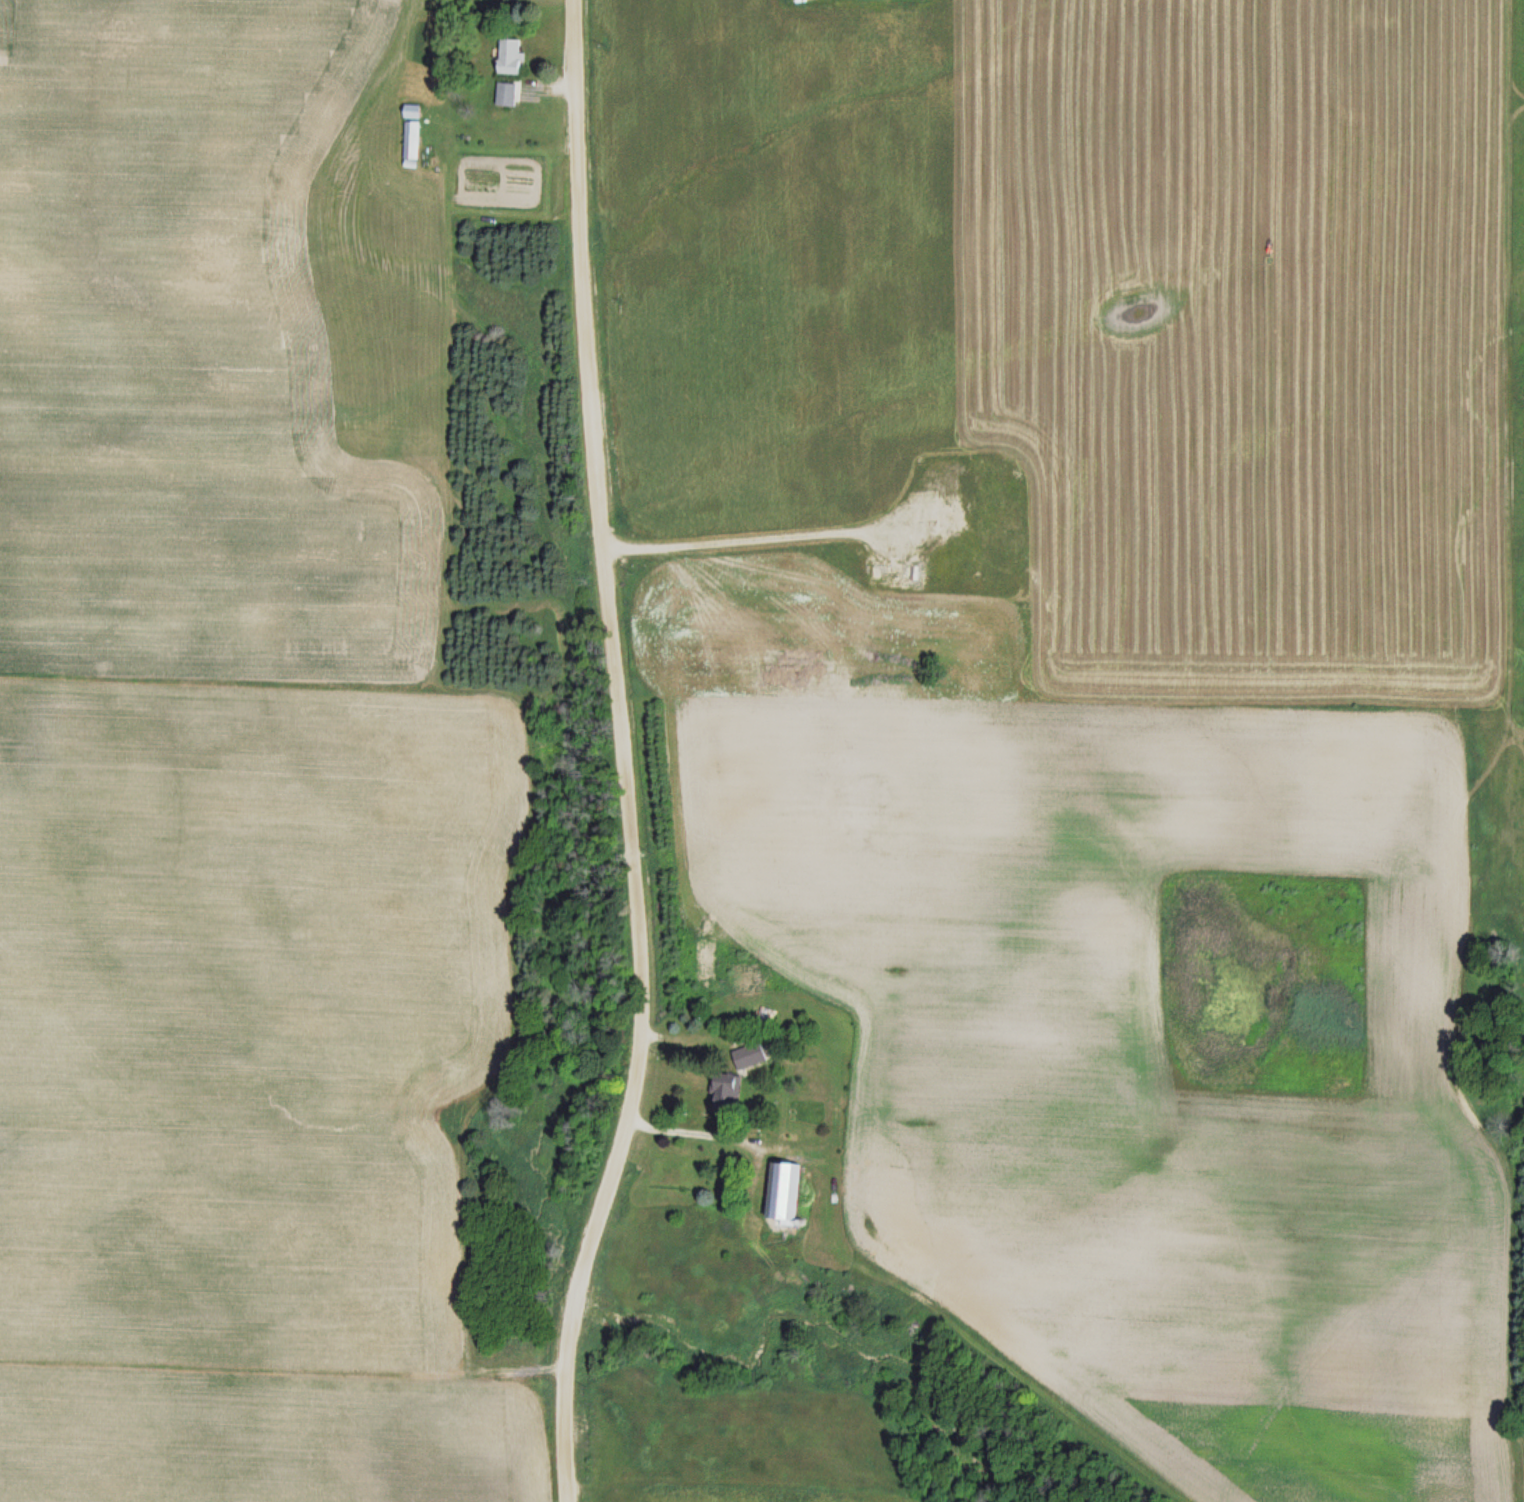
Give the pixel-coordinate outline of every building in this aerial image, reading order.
[(496,75),(523,76),(523,53),(520,53),(520,41),(497,40),(496,75)] [(514,108),(514,85),(496,85),(496,108),(514,108)] [(780,1011),(764,1014),(766,1027),(782,1024),(780,1011)] [(738,1072),(768,1060),(765,1053),(776,1049),(772,1038),(731,1054),(738,1072)] [(740,1106),(741,1076),(711,1075),(710,1105),(740,1106)] [(799,1164),(770,1162),(765,1218),(794,1220),(799,1164)]
